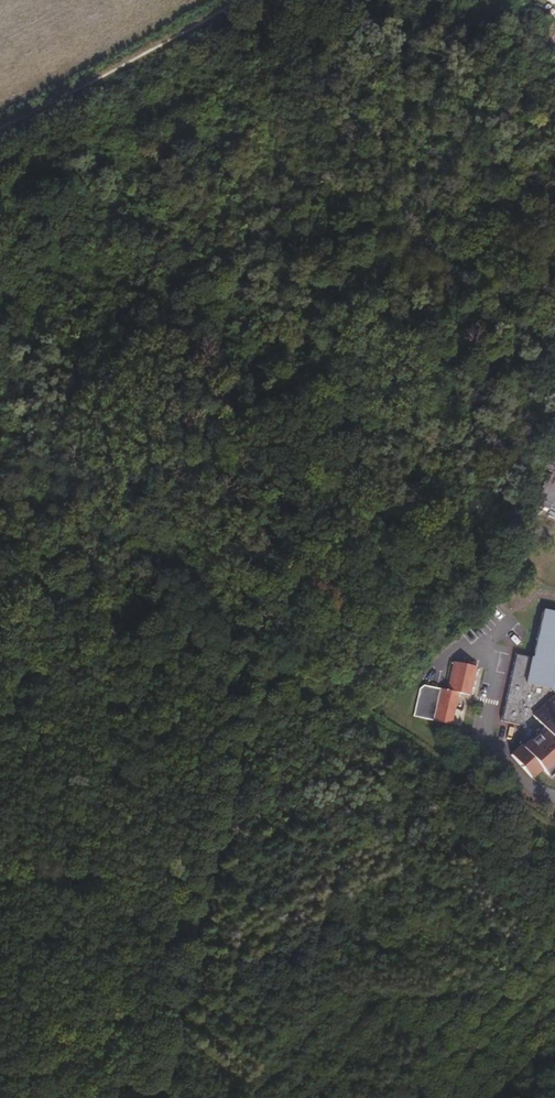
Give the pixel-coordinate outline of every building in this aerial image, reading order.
[(37,557),(29,547),(22,552),(29,562),(37,557)] [(554,656),(552,661),(518,653),(503,719),(525,725),(521,745),(513,753),(534,778),(545,770),(551,776),(554,772),(554,657),(554,656)] [(448,686),(429,681),(423,685),(416,712),(453,722),(461,690),(472,693),(479,664),(455,659),(448,686)]
